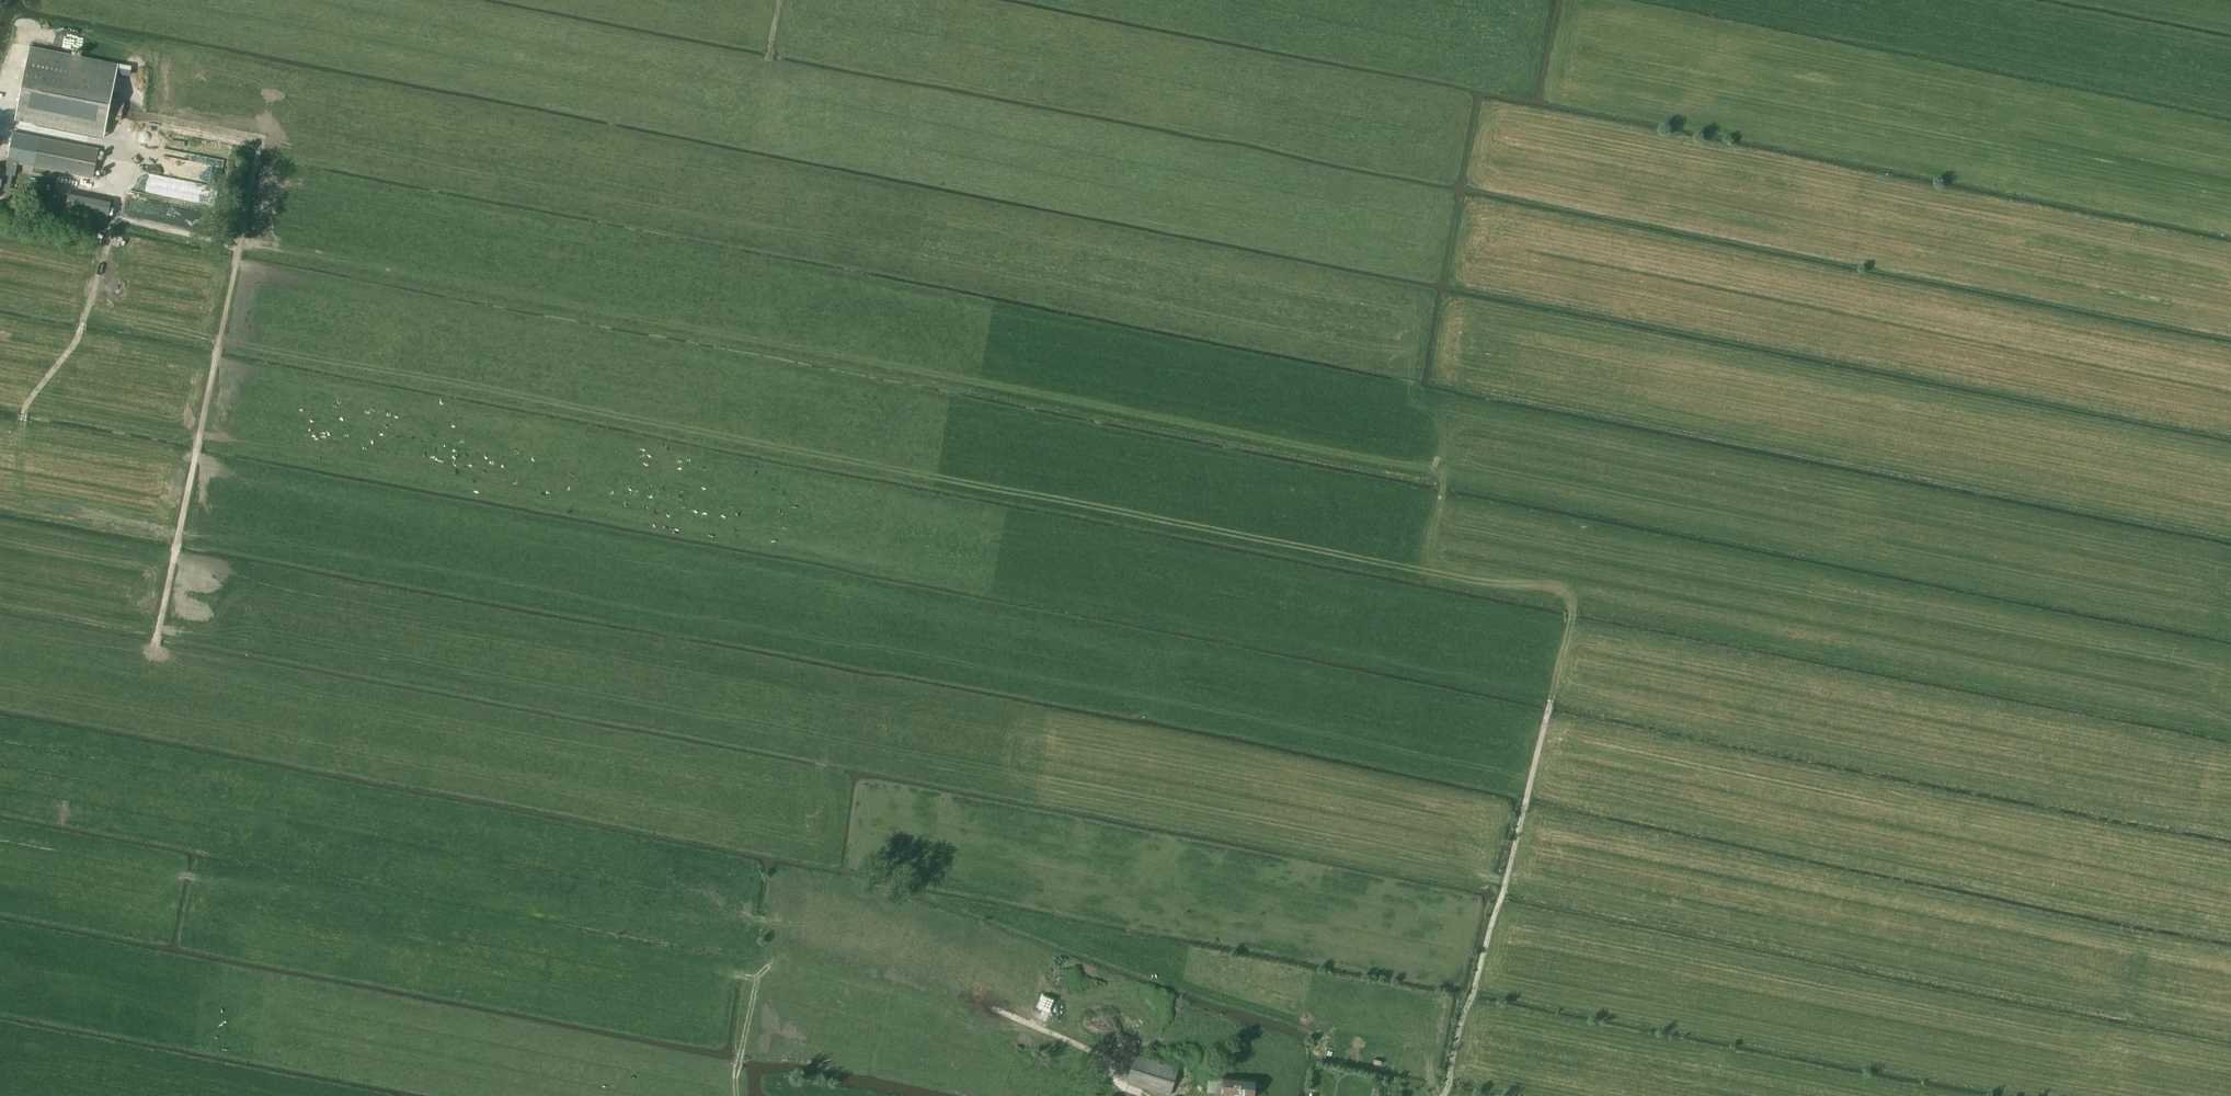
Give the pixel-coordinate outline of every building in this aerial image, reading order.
[(30,46),(15,119),(103,137),(118,64),(30,46)] [(13,132),(5,169),(6,169),(5,174),(15,175),(17,164),(93,179),(99,150),(13,132)] [(64,214),(107,223),(112,201),(69,193),(64,214)] [(1528,728),(1538,730),(1542,717),(1532,714),(1528,728)] [(1169,1095),(1178,1068),(1135,1054),(1126,1082),(1169,1095)] [(1237,1095),(1254,1095),(1255,1079),(1222,1076),(1220,1094),(1237,1095)]
